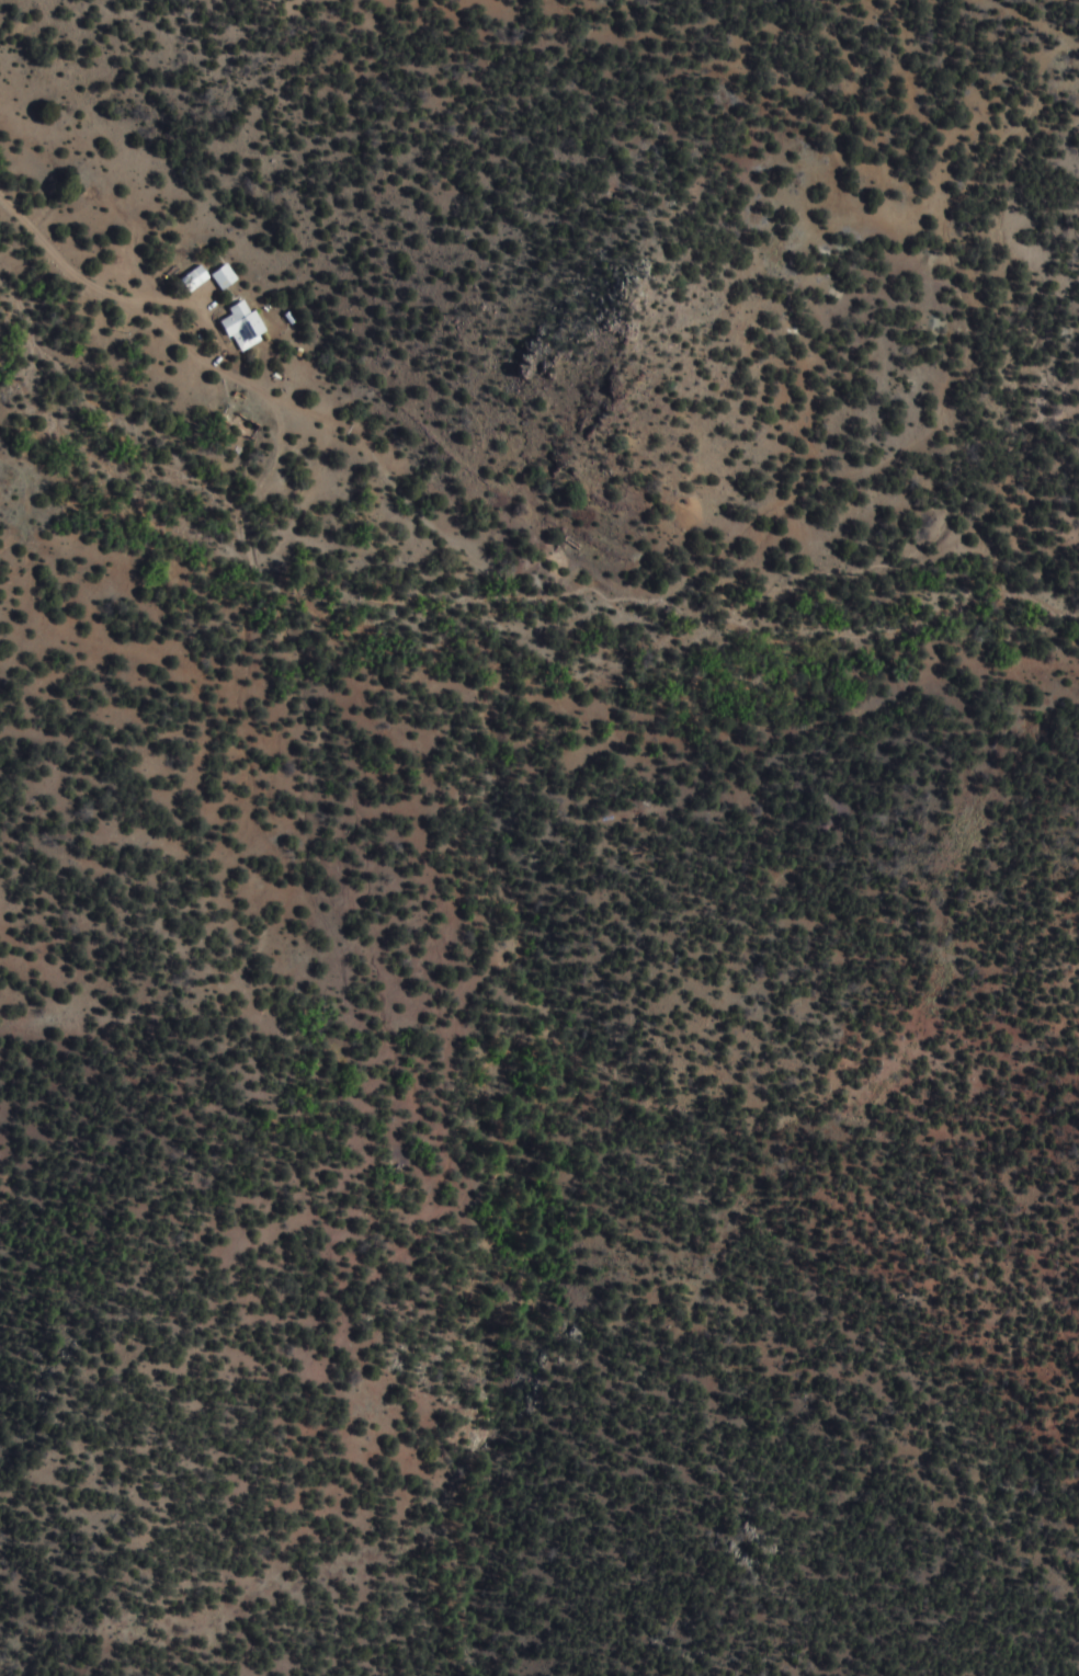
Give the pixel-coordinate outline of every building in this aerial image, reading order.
[(228,291),(244,280),(233,263),(217,274),(228,291)] [(185,280),(195,294),(216,279),(206,265),(185,280)] [(227,320),(244,352),(273,336),(253,298),(234,309),(237,314),(227,320)]
